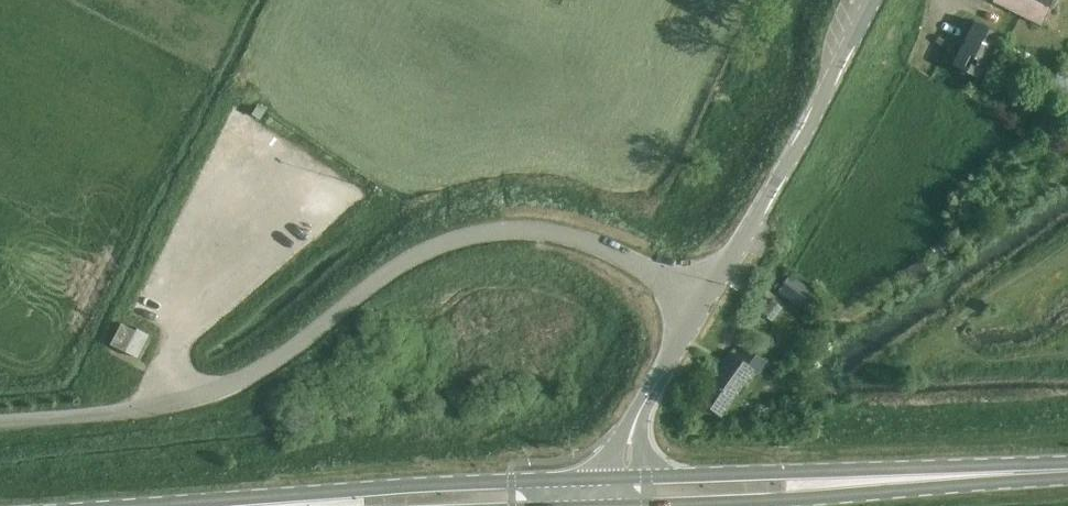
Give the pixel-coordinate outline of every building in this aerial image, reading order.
[(1039,24),(1051,0),(992,0),(992,1),(1039,24)] [(1002,34),(975,20),(953,64),(978,78),(1002,34)] [(919,260),(905,269),(912,280),(926,270),(919,260)] [(811,291),(789,274),(778,289),(800,306),(811,291)] [(781,306),(771,299),(760,313),(770,320),(781,306)] [(124,351),(135,330),(121,323),(110,344),(124,351)] [(138,358),(150,334),(137,328),(125,351),(138,358)] [(698,399),(721,415),(753,369),(757,373),(765,361),(747,348),(739,359),(730,352),(698,399)]
